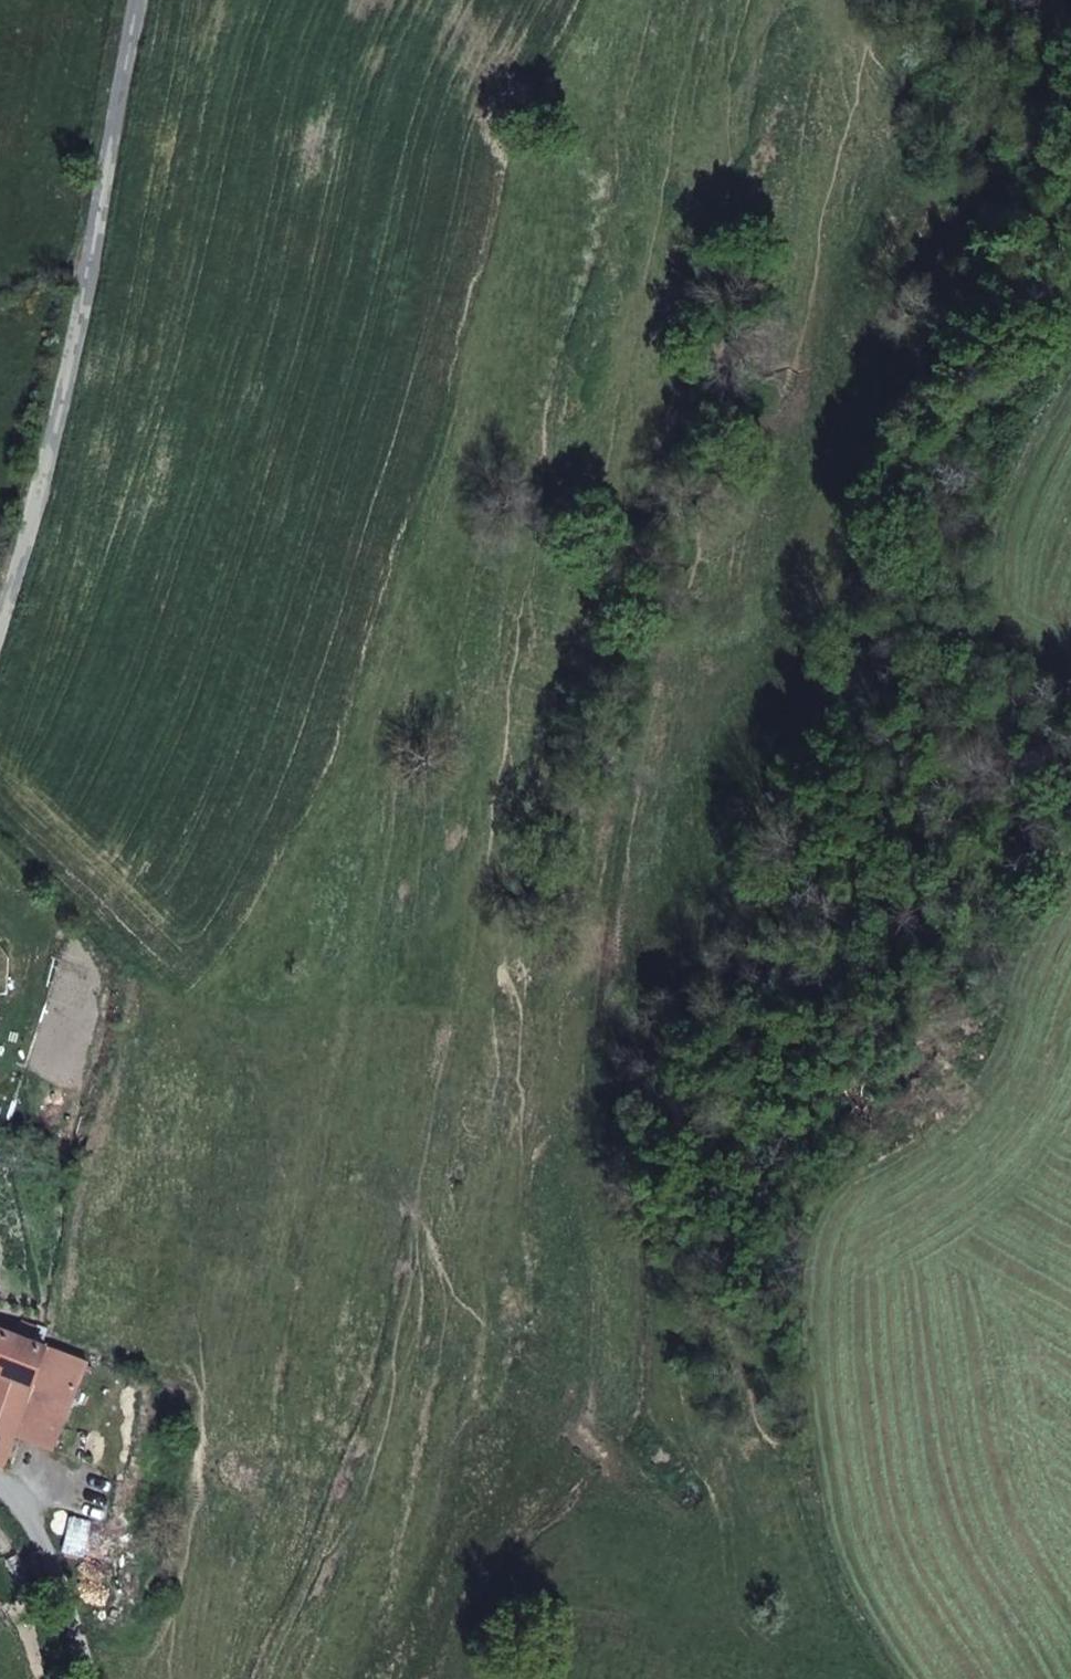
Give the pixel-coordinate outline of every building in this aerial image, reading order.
[(20,1399),(35,1360),(0,1345),(0,1394),(20,1399)]
